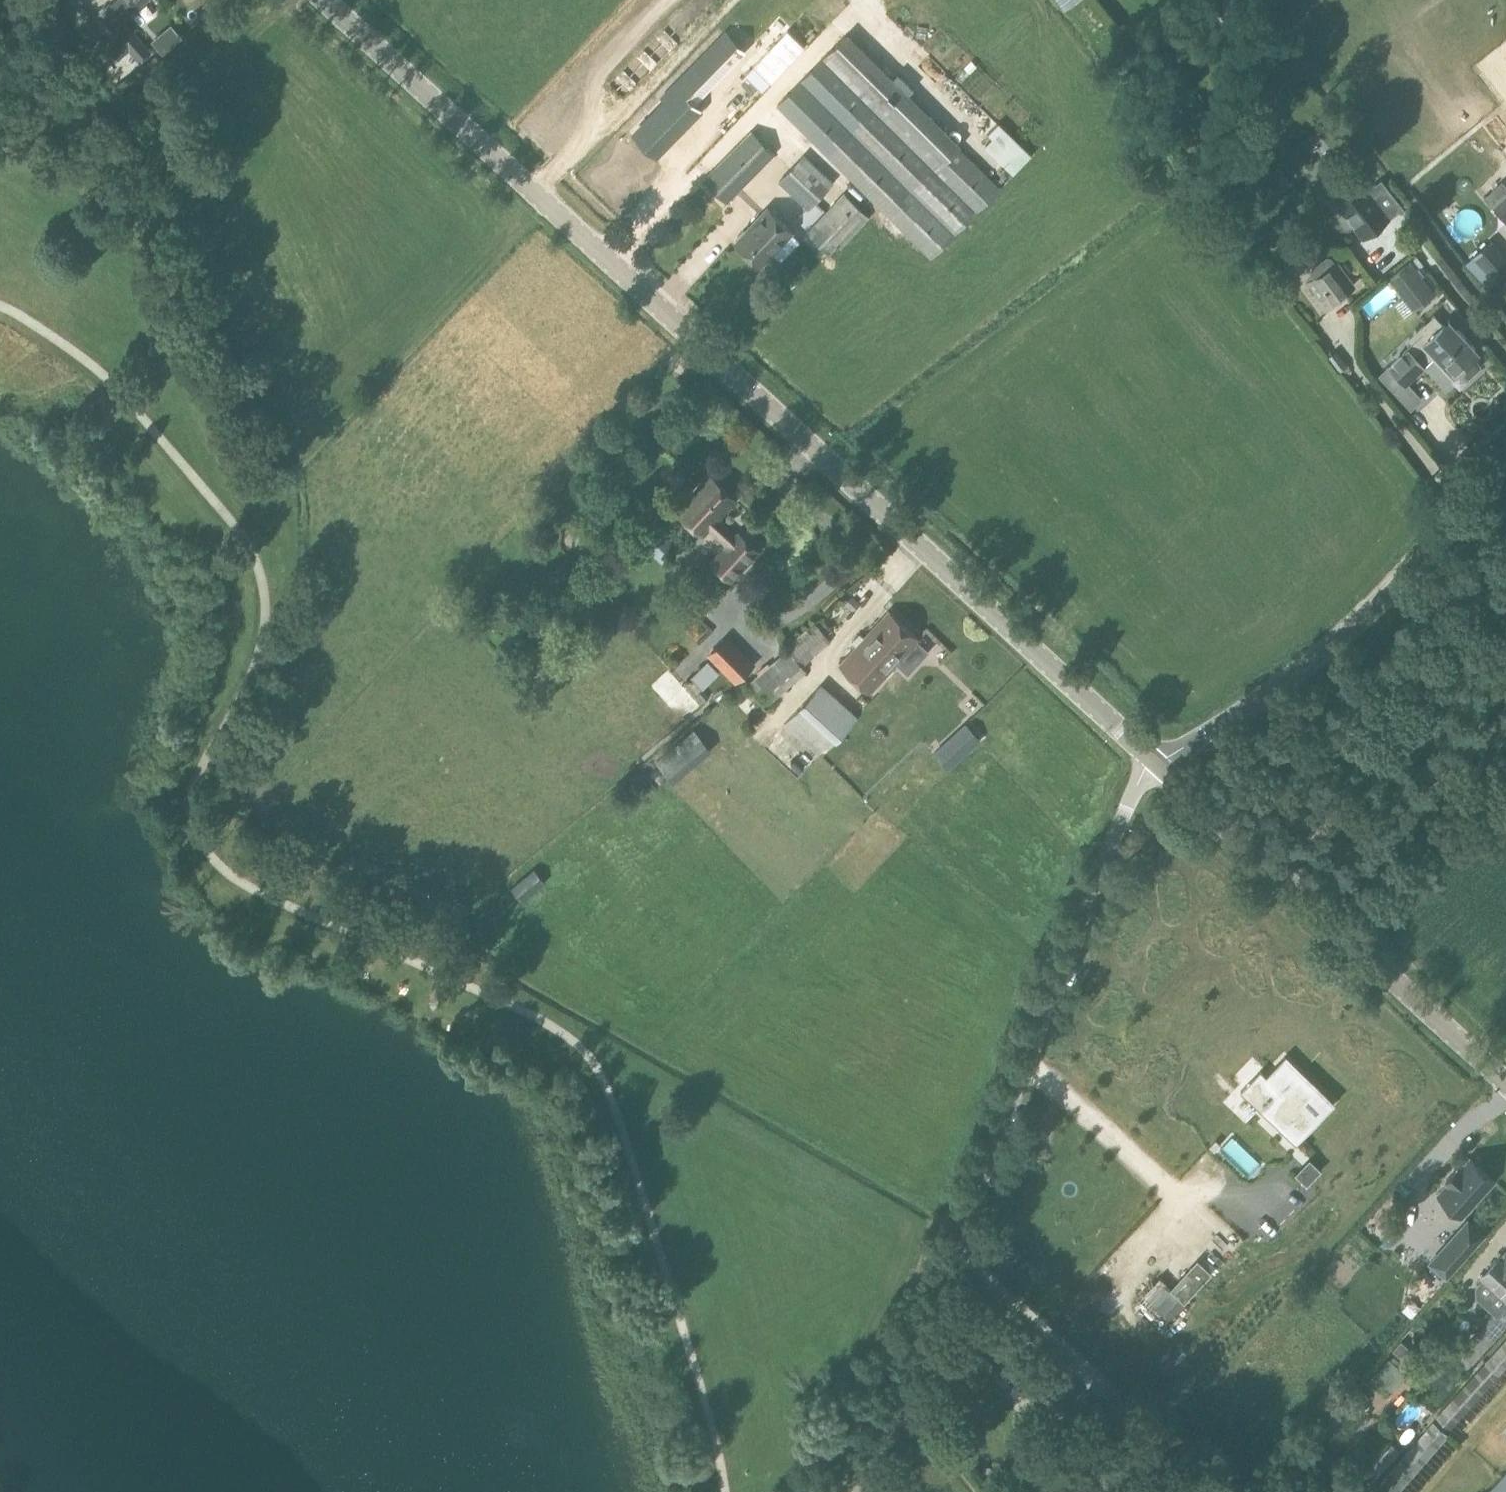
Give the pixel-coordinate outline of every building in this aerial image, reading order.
[(59,1),(83,37),(92,51),(102,44),(94,30),(80,9),(84,7),(80,0),(61,0),(59,1)] [(99,13),(118,34),(107,43),(121,59),(131,49),(141,61),(152,51),(125,19),(139,7),(138,6),(146,0),(116,0),(112,4),(111,2),(99,13)] [(770,105),(923,254),(991,185),(838,36),(770,105)] [(677,110),(647,140),(670,163),(712,121),(704,113),(755,62),(736,44),(674,107),(677,110)] [(644,56),(614,85),(636,108),(666,79),(644,56)] [(961,109),(970,99),(961,91),(952,100),(961,109)] [(1004,171),(1022,152),(992,124),(974,144),(1004,171)] [(752,129),(704,178),(725,199),(773,150),(752,129)] [(804,153),(779,180),(809,209),(834,181),(804,153)] [(1320,180),(1364,236),(1402,206),(1383,180),(1370,190),(1360,176),(1353,182),(1344,170),(1333,179),(1328,173),(1320,180)] [(815,223),(842,247),(871,216),(844,191),(815,223)] [(1505,213),(1505,195),(1493,207),(1502,216),(1505,213)] [(739,235),(736,238),(760,259),(789,227),(766,205),(746,227),(742,228),(738,232),(739,235)] [(1497,283),(1505,274),(1505,254),(1493,240),(1474,258),(1497,283)] [(1389,278),(1417,311),(1437,294),(1418,271),(1425,265),(1417,255),(1389,278)] [(1333,300),(1355,284),(1338,261),(1308,283),(1321,300),(1329,294),(1333,300)] [(1392,360),(1388,364),(1406,382),(1426,363),(1436,354),(1450,369),(1457,367),(1469,376),(1480,365),(1472,353),(1475,346),(1459,329),(1455,332),(1443,324),(1444,323),(1435,313),(1408,338),(1412,342),(1409,345),(1405,348),(1402,349),(1393,358),(1392,360)] [(711,475),(678,511),(704,535),(711,527),(728,543),(711,561),(732,582),(760,550),(739,530),(737,532),(721,517),(737,499),(711,475)] [(853,641),(857,645),(841,663),(870,691),(920,638),(889,610),(865,637),(860,633),(853,641)] [(789,649),(764,669),(748,682),(767,705),(808,670),(803,665),(831,640),(816,622),(814,622),(786,646),(789,649)] [(709,654),(738,682),(757,662),(729,634),(709,654)] [(643,686),(671,716),(690,699),(661,669),(643,686)] [(859,714),(824,682),(784,723),(820,755),(859,714)] [(966,723),(934,752),(948,768),(980,738),(966,723)] [(697,731),(660,762),(676,780),(713,750),(697,731)] [(546,881),(534,868),(512,886),(523,900),(546,881)] [(1333,1102),(1313,1083),(1311,1085),(1285,1061),(1269,1078),(1285,1094),(1268,1111),(1297,1140),(1333,1102)] [(1307,1184),(1322,1169),(1310,1158),(1295,1173),(1307,1184)] [(1501,1181),(1477,1161),(1442,1198),(1466,1220),(1501,1181)] [(1446,1275),(1484,1234),(1468,1220),(1431,1261),(1446,1275)] [(1481,1276),(1505,1299),(1505,1248),(1481,1276)] [(1456,1356),(1450,1351),(1413,1392),(1433,1409),(1470,1369),(1468,1367),(1505,1325),(1505,1300),(1456,1356)] [(1046,1367),(1044,1369),(1029,1385),(1059,1413),(1076,1395),(1046,1367)] [(1377,1464),(1393,1446),(1387,1440),(1371,1458),(1377,1464)] [(1487,1491),(1505,1491),(1505,1471),(1487,1491)]
